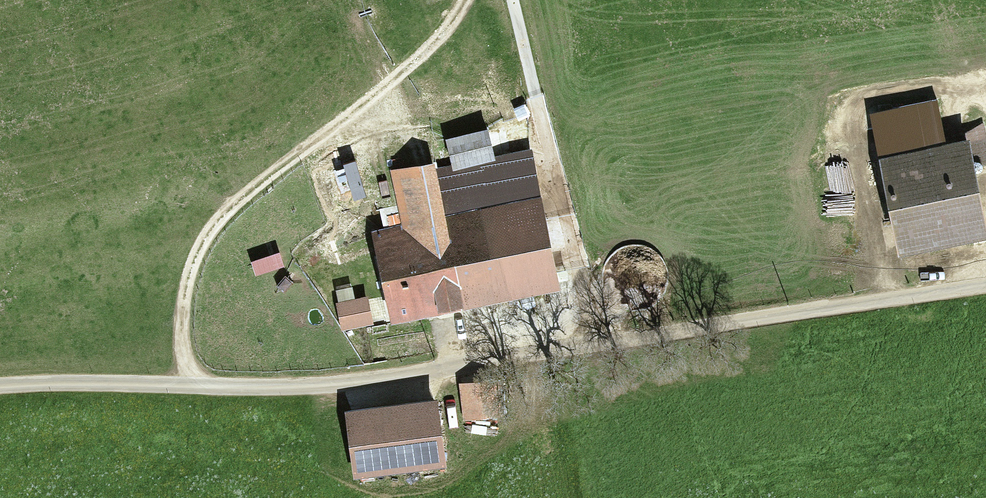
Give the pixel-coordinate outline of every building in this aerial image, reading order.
[(868,157),(892,257),(985,235),(985,232),(964,136),(868,157)] [(367,233),(385,324),(562,288),(538,193),(445,214),(431,160),(386,170),(397,226),(367,233)] [(373,326),(367,296),(333,303),(339,333),(373,326)] [(456,466),(443,396),(345,415),(358,485),(456,466)]
